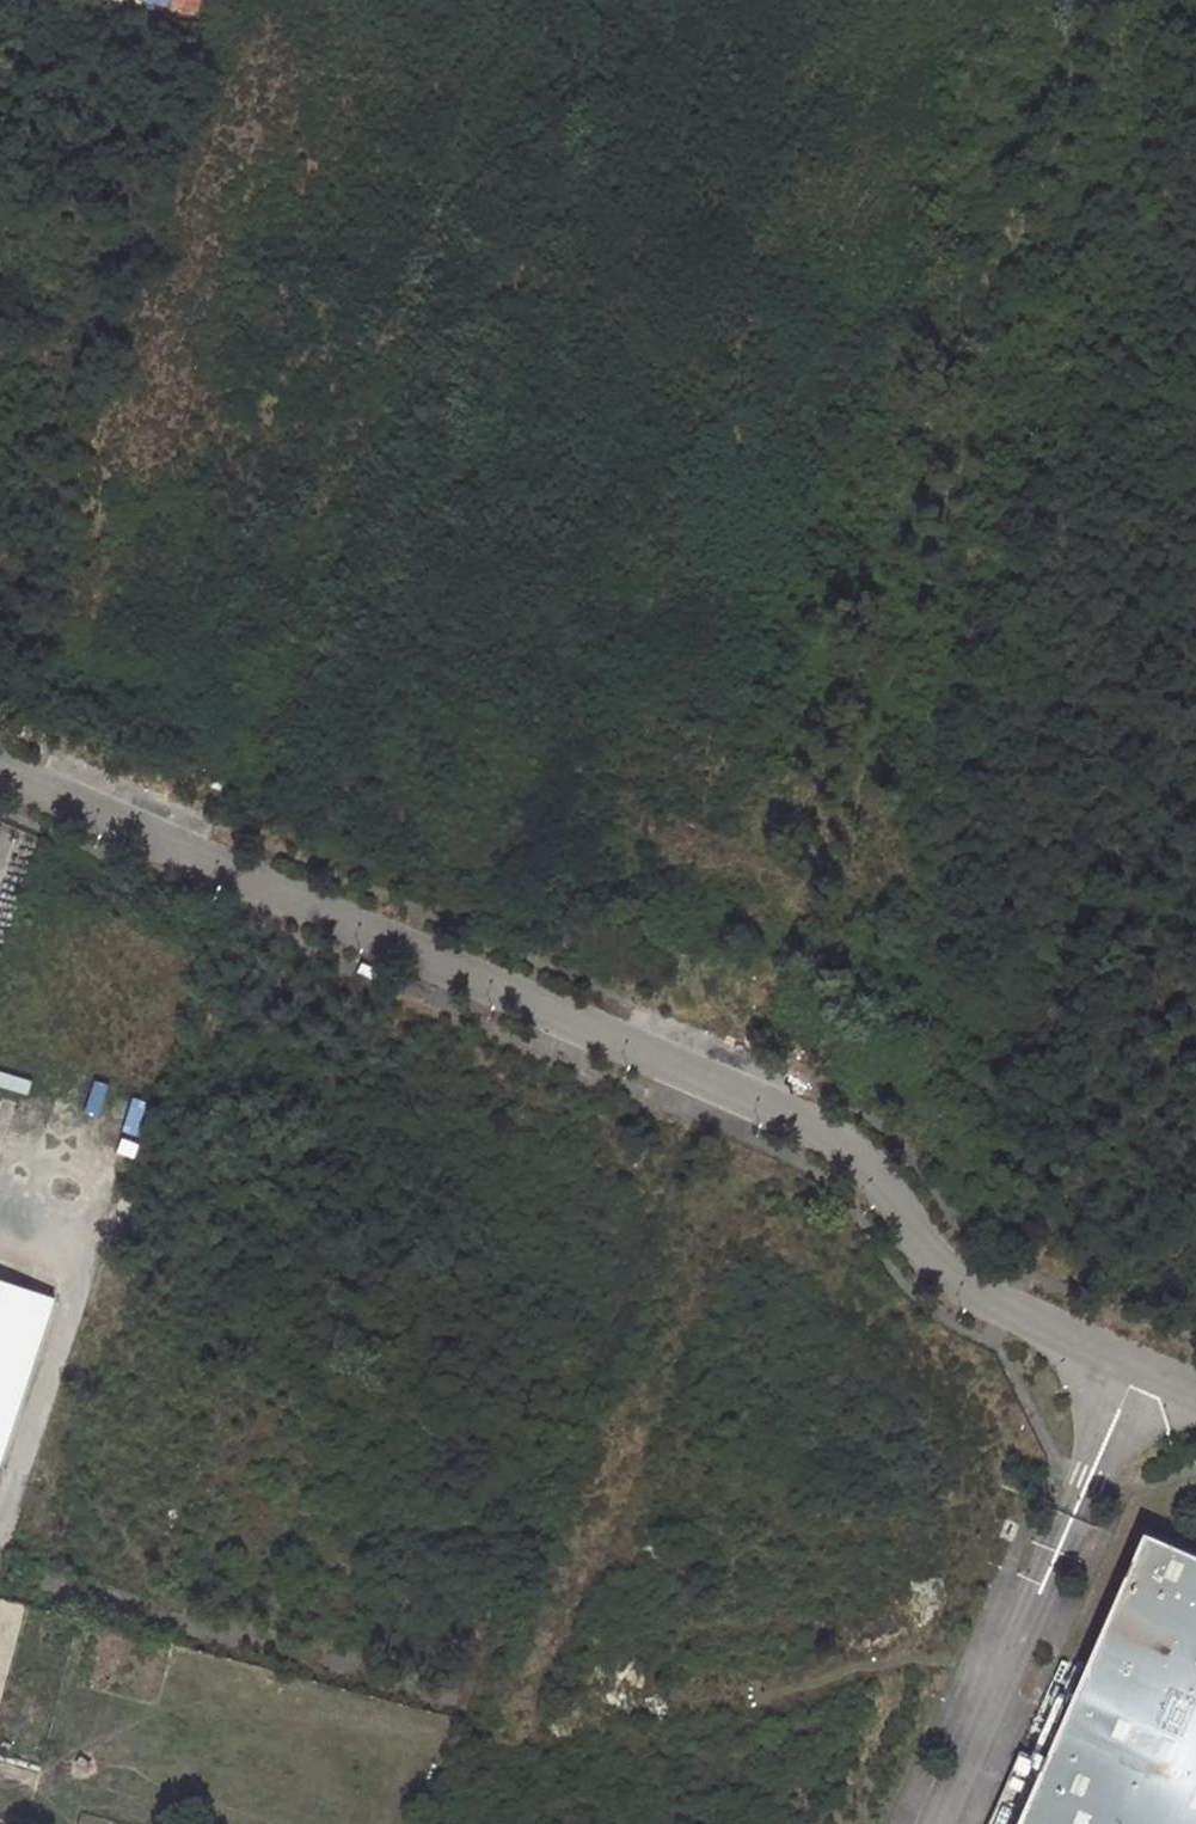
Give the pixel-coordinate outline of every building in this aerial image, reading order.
[(145,2),(205,11),(207,0),(145,0),(145,2)] [(55,1297),(0,1278),(0,1465),(55,1297)] [(1144,1528),(1015,1823),(1195,1823),(1195,1551),(1144,1528)]
